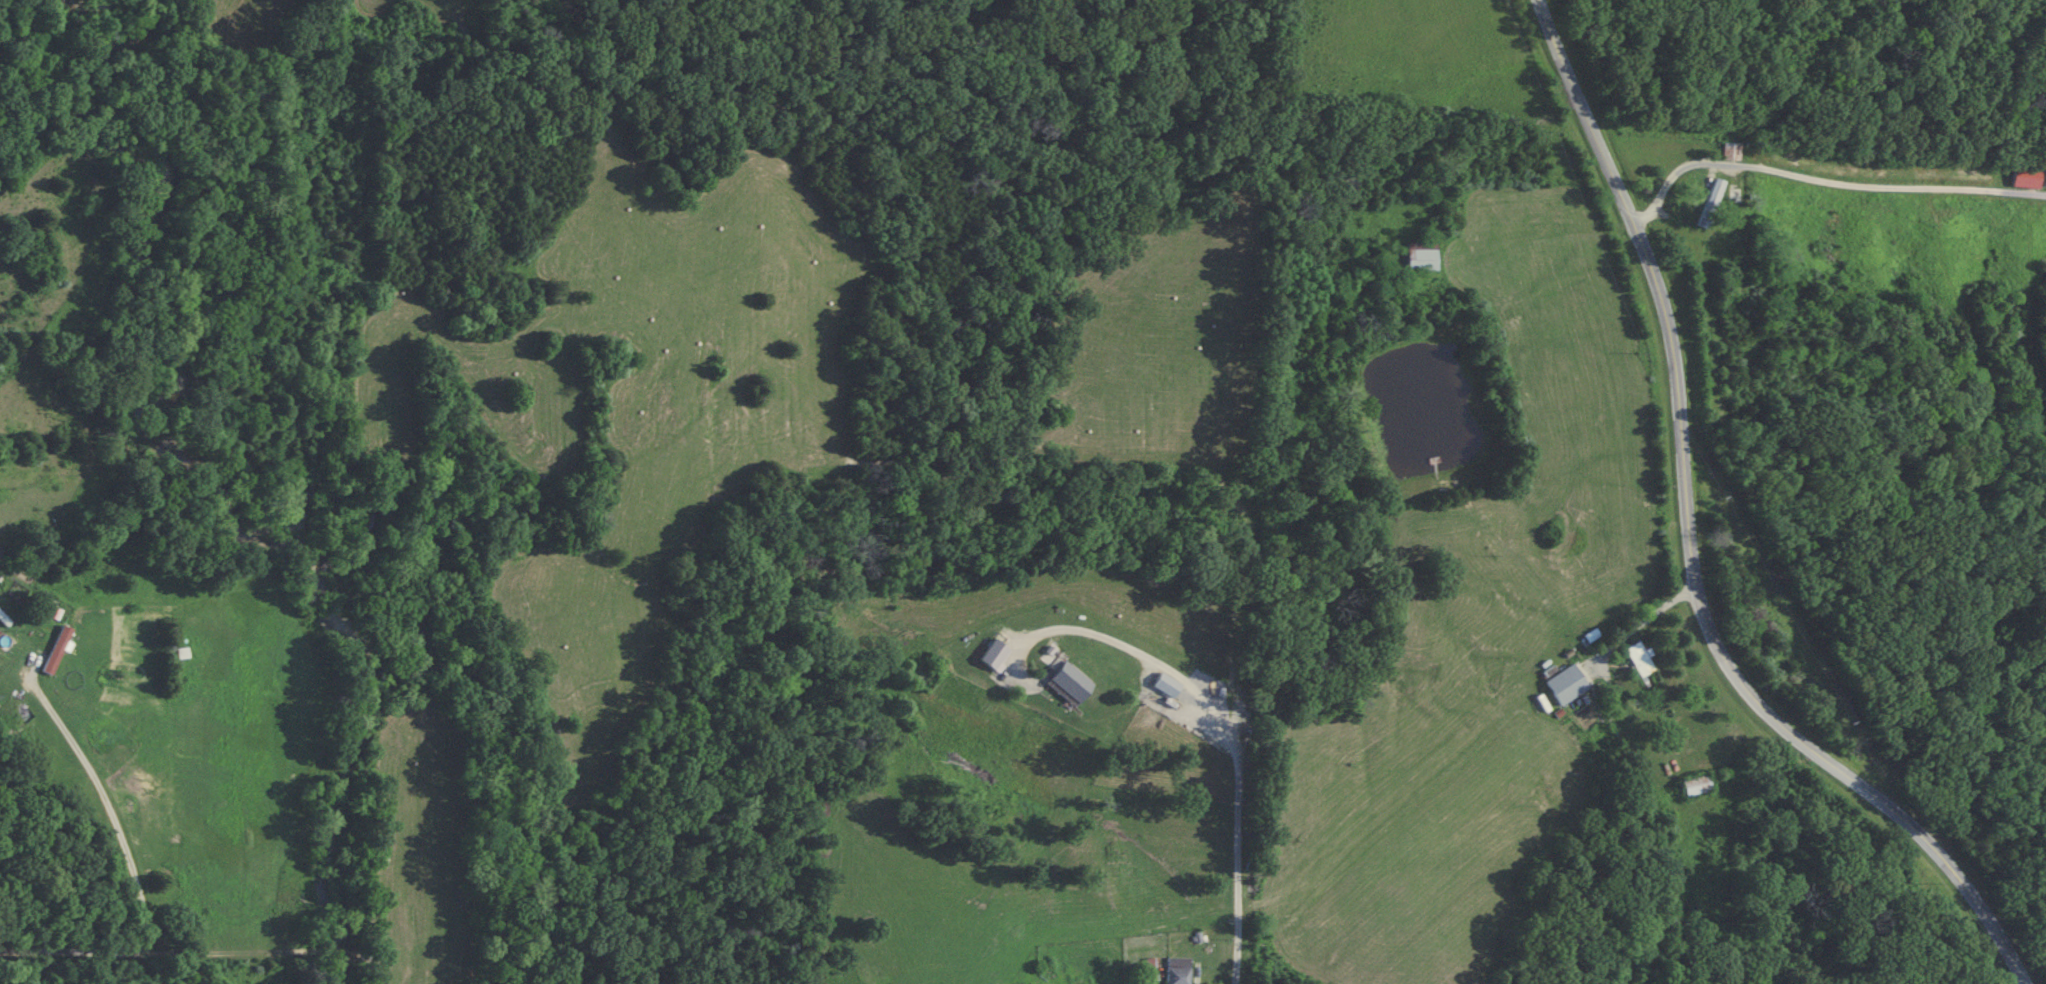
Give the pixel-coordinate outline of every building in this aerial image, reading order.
[(1741,144),(1724,144),(1724,161),(1741,161),(1741,144)] [(1742,189),(1699,189),(1699,210),(1731,210),(1731,202),(1742,202),(1742,189)] [(1437,270),(1437,244),(1407,244),(1407,270),(1437,270)] [(41,669),(51,675),(73,629),(63,624),(41,669)] [(1643,677),(1657,667),(1637,641),(1624,651),(1643,677)] [(1096,687),(1067,661),(1047,682),(1075,709),(1096,687)] [(1559,705),(1590,689),(1578,664),(1547,679),(1559,705)] [(1182,683),(1159,672),(1152,688),(1175,698),(1182,683)] [(1684,777),(1684,793),(1711,793),(1711,777),(1684,777)] [(1165,958),(1165,983),(1190,983),(1190,958),(1165,958)]
